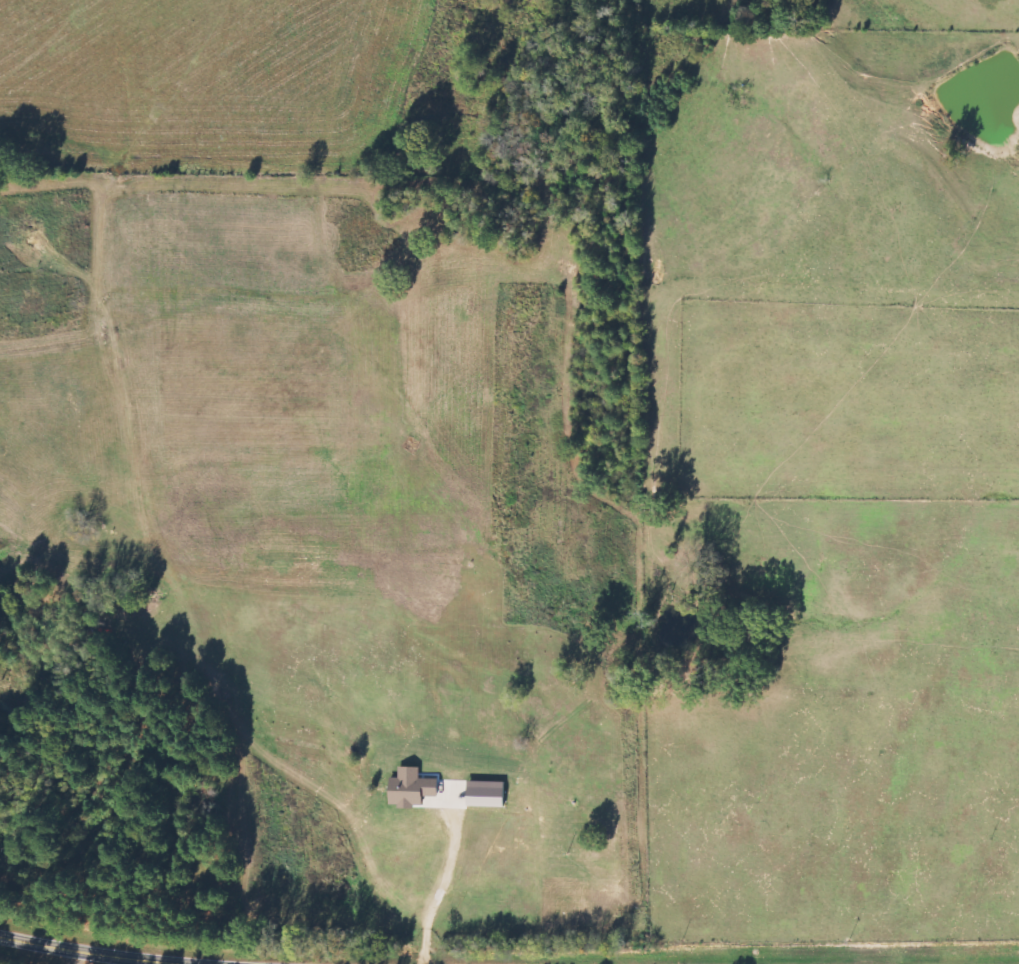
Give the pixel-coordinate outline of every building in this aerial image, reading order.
[(417,780),(416,766),(397,768),(398,778),(385,780),(387,806),(396,805),(396,809),(424,806),(423,798),(437,797),(436,778),(417,780)] [(505,782),(464,781),(463,806),(504,807),(505,782)]
